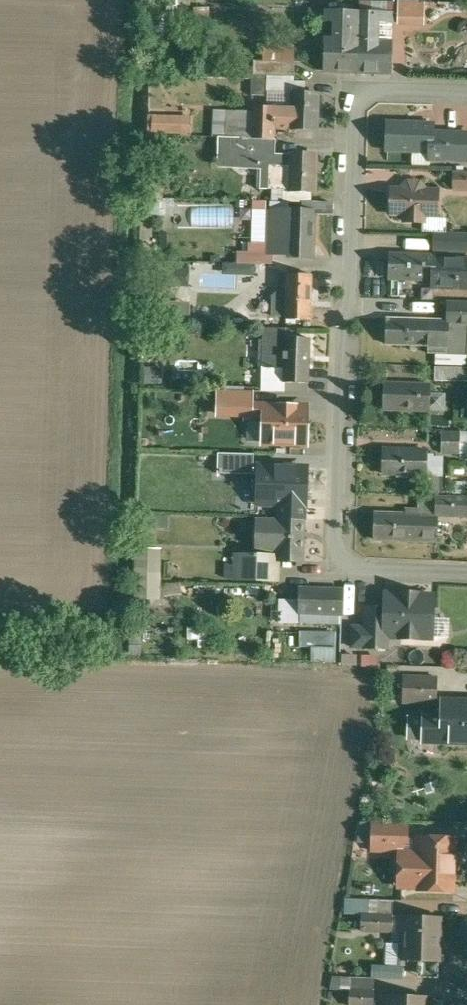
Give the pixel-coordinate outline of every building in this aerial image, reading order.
[(423,24),(424,3),(399,1),(398,24),(423,24)] [(359,13),(326,12),(326,21),(344,22),(343,40),(325,39),(324,71),(357,71),(359,13)] [(392,14),(359,13),(357,71),(390,72),(391,41),(373,41),(373,22),(392,22),(392,14)] [(254,48),(252,76),(299,77),(299,49),(254,48)] [(292,109),(252,107),(252,112),(251,128),(275,128),(316,130),(318,94),(293,93),(292,109)] [(251,128),(252,112),(210,110),(209,137),(230,138),(251,139),(251,128)] [(389,123),(388,148),(432,149),(431,157),(466,158),(466,134),(432,133),(433,124),(389,123)] [(274,153),(275,128),(251,128),(251,139),(230,138),(229,156),(241,164),(257,166),(259,153),(274,153)] [(274,153),(259,153),(257,166),(257,189),(289,190),(290,154),(274,153)] [(315,155),(290,154),(289,190),(314,191),(315,155)] [(447,169),(447,192),(466,192),(466,169),(447,169)] [(436,219),(437,190),(389,189),(388,218),(436,219)] [(313,257),(314,211),(270,211),(269,234),(260,234),(260,244),(272,244),(272,254),(288,254),(288,256),(313,257)] [(435,235),(434,251),(466,252),(466,235),(435,235)] [(435,256),(390,255),(389,279),(434,280),(435,259),(435,256)] [(435,259),(434,280),(434,288),(466,288),(466,260),(435,259)] [(271,265),(252,264),(251,290),(271,291),(271,265)] [(312,275),(287,274),(286,294),(286,317),(286,320),(311,320),(312,275)] [(286,317),(286,294),(277,294),(273,297),(272,317),(286,317)] [(446,322),(466,323),(466,304),(447,303),(446,322)] [(438,322),(438,321),(388,319),(387,344),(427,346),(427,353),(447,353),(448,330),(438,330),(438,322)] [(447,353),(466,354),(466,323),(446,322),(438,322),(438,330),(448,330),(447,353)] [(285,338),(288,338),(288,329),(264,328),(264,343),(285,344),(285,338)] [(285,381),(309,382),(311,339),(288,338),(285,338),(285,344),(264,343),(263,368),(286,369),(285,381)] [(434,357),(434,381),(466,381),(466,357),(434,357)] [(426,408),(426,384),(383,384),(383,408),(426,408)] [(249,418),(264,418),(264,407),(252,406),(252,391),(218,390),(218,415),(246,415),(246,418),(249,418)] [(306,444),(307,407),(264,407),(264,418),(263,443),(306,444)] [(263,443),(264,418),(249,418),(249,442),(263,443)] [(426,451),(383,450),(382,474),(425,475),(426,451)] [(230,482),(248,483),(249,458),(230,457),(230,482)] [(265,477),(265,458),(249,458),(248,483),(263,483),(264,483),(265,477)] [(265,477),(291,478),(291,459),(265,458),(265,477)] [(280,496),(280,519),(304,520),(305,478),(291,478),(265,477),(264,483),(263,483),(263,496),(280,496)] [(435,497),(434,515),(466,516),(466,499),(435,497)] [(420,517),(375,516),(375,539),(437,540),(437,519),(420,519),(420,517)] [(302,561),(304,520),(280,519),(258,519),(257,550),(251,550),(250,577),(278,578),(278,560),(302,561)] [(136,549),(137,594),(167,594),(166,549),(136,549)] [(343,614),(344,589),(300,588),(299,613),(343,614)] [(384,636),(386,636),(432,638),(433,596),(417,596),(417,593),(401,593),(401,595),(386,594),(385,608),(384,636)] [(384,636),(385,608),(365,608),(365,627),(353,627),(352,647),(385,648),(386,636),(384,636)] [(437,678),(403,677),(402,703),(436,704),(437,678)] [(424,741),(466,743),(466,702),(443,701),(442,716),(425,716),(424,741)] [(372,852),(403,852),(404,840),(407,839),(408,823),(373,822),(372,852)] [(455,856),(455,839),(416,838),(416,840),(415,865),(402,865),(402,887),(418,888),(418,890),(454,891),(455,869),(457,867),(457,858),(455,856)] [(402,865),(415,865),(416,840),(407,839),(404,840),(403,852),(402,865)] [(369,914),(393,915),(393,901),(369,900),(369,914)] [(369,914),(361,914),(361,931),(392,932),(393,915),(369,914)] [(439,962),(440,917),(399,915),(398,932),(404,933),(404,961),(439,962)] [(342,977),(331,976),(331,990),(342,990),(342,977)] [(350,977),(349,1004),(373,1004),(374,978),(350,977)] [(425,996),(384,994),(383,1004),(425,1004),(425,996)]
